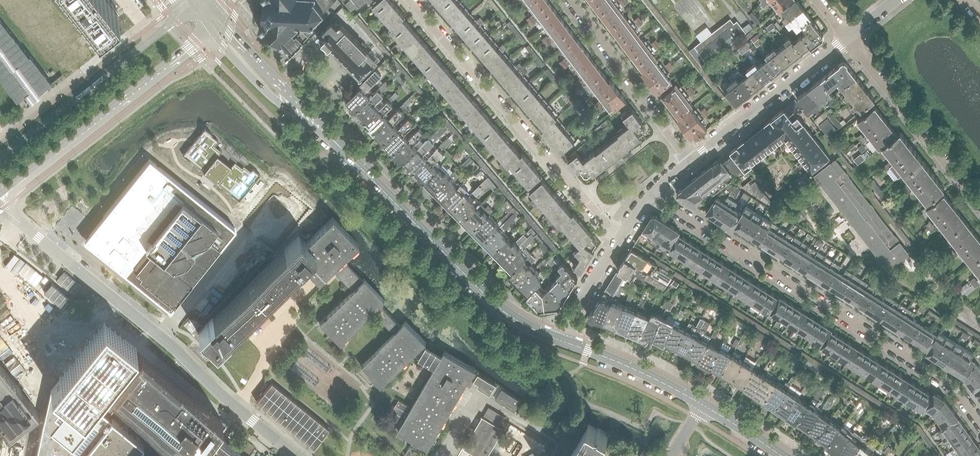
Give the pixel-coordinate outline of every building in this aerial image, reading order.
[(79,33),(115,5),(111,0),(53,0),(79,33)] [(309,36),(305,32),(311,25),(314,25),(314,21),(315,21),(315,18),(335,0),(255,0),(255,1),(255,2),(256,3),(257,3),(257,4),(258,4),(258,10),(257,10),(256,10),(255,11),(254,12),(254,13),(254,15),(254,16),(255,18),(290,54),(309,36)] [(348,8),(350,10),(358,4),(359,5),(365,0),(357,0),(348,8)] [(383,16),(396,5),(391,0),(378,0),(373,4),(383,16)] [(458,0),(439,0),(437,2),(446,14),(460,2),(458,0)] [(495,10),(498,7),(492,0),(487,0),(495,10)] [(559,15),(547,0),(534,0),(528,4),(545,26),(559,15)] [(624,16),(612,0),(600,0),(594,5),(610,26),(624,16)] [(743,0),(738,0),(737,0),(746,12),(750,9),(743,0)] [(778,9),(789,0),(772,0),(778,9)] [(786,22),(803,9),(796,0),(793,0),(781,10),(785,15),(782,17),(786,22)] [(446,14),(456,25),(469,14),(460,2),(446,14)] [(387,21),(392,27),(404,18),(406,17),(396,5),(383,16),(380,18),(384,23),(387,21)] [(506,17),(498,7),(495,10),(503,20),(506,17)] [(802,25),(810,18),(803,9),(786,22),(789,26),(792,24),(796,29),(802,24),(802,25)] [(761,23),(752,12),(749,15),(755,22),(752,24),(755,28),(761,23)] [(469,14),(456,25),(466,36),(479,25),(483,21),(480,17),(475,21),(469,14)] [(545,26),(561,47),(575,37),(559,15),(545,26)] [(610,26),(626,48),(640,37),(624,16),(610,26)] [(0,17),(0,83),(13,100),(20,95),(24,100),(47,84),(0,17)] [(400,40),(413,29),(404,18),(392,27),(391,28),(400,40)] [(706,62),(736,40),(745,32),(736,20),(733,23),(730,18),(694,46),(706,62)] [(807,31),(801,35),(807,43),(814,37),(818,42),(822,38),(823,35),(810,18),(802,25),(807,31)] [(506,24),(515,35),(519,32),(510,21),(506,24)] [(363,76),(375,64),(378,62),(340,23),(338,24),(340,26),(338,27),(332,22),(320,34),(319,34),(318,34),(317,36),(316,37),(317,38),(318,38),(319,38),(322,41),(322,42),(322,43),(323,44),(324,43),(326,42),(329,45),(327,47),(328,48),(328,49),(329,49),(330,48),(359,77),(359,78),(359,79),(360,79),(361,79),(362,78),(363,77),(363,76)] [(769,31),(775,27),(772,22),(766,27),(769,31)] [(749,23),(743,28),(746,32),(753,28),(749,23)] [(466,36),(476,48),(489,36),(479,25),(466,36)] [(400,40),(410,51),(423,40),(413,29),(400,40)] [(527,43),(519,32),(515,35),(524,46),(527,43)] [(789,36),(793,42),(802,53),(802,52),(803,53),(818,42),(814,37),(807,43),(801,35),(793,41),(789,36)] [(499,48),(489,36),(476,48),(486,59),(499,48)] [(786,42),(781,46),(792,60),(802,53),(793,42),(789,36),(785,40),(786,42)] [(577,69),(591,59),(575,37),(561,47),(577,69)] [(626,48),(643,70),(655,60),(657,59),(640,37),(626,48)] [(420,63),(433,52),(423,40),(410,51),(420,63)] [(486,59),(495,70),(509,59),(502,51),(506,48),(503,44),(499,48),(486,59)] [(526,47),(534,57),(537,54),(529,45),(526,47)] [(742,45),(738,49),(741,53),(742,54),(746,50),(742,45)] [(782,68),(792,60),(781,46),(776,50),(774,48),(770,51),(782,68)] [(767,57),(762,61),(773,75),(782,68),(770,51),(765,55),(767,57)] [(420,63),(430,74),(443,63),(433,52),(420,63)] [(545,64),(537,54),(534,57),(542,67),(545,64)] [(509,59),(495,70),(505,82),(523,66),(520,63),(515,67),(509,59)] [(593,90),(595,90),(608,80),(591,59),(577,69),(593,90)] [(655,60),(643,70),(641,71),(658,93),(672,82),(655,60)] [(773,75),(762,61),(757,65),(755,63),(751,66),(764,83),(773,75)] [(842,88),(856,76),(845,62),(841,62),(821,78),(827,86),(826,86),(828,89),(837,82),(842,88)] [(452,74),(443,63),(430,74),(439,85),(452,74)] [(505,82),(515,93),(528,82),(522,75),(527,71),(523,66),(505,82)] [(748,72),(743,76),(754,90),(764,83),(751,66),(746,69),(748,72)] [(545,71),(551,79),(555,76),(548,68),(545,71)] [(381,79),(374,71),(358,87),(358,89),(347,101),(351,106),(350,107),(353,111),(355,110),(356,112),(375,93),(370,89),(381,79)] [(439,85),(449,97),(462,86),(452,74),(439,85)] [(555,76),(551,79),(558,87),(561,85),(555,76)] [(736,77),(731,81),(744,98),(754,90),(743,76),(738,80),(736,77)] [(851,99),(865,88),(856,76),(842,88),(845,92),(842,95),(845,98),(845,99),(849,96),(851,99)] [(821,78),(809,88),(820,102),(823,100),(826,103),(829,100),(827,97),(831,93),(828,89),(826,86),(827,86),(821,78)] [(610,79),(608,80),(595,90),(612,112),(626,101),(610,79)] [(379,89),(375,93),(356,112),(357,111),(361,116),(359,117),(360,118),(363,121),(364,120),(366,122),(367,121),(379,109),(375,104),(384,95),(382,92),(390,84),(387,81),(379,89)] [(735,105),(744,98),(731,81),(727,84),(729,87),(723,91),(735,105)] [(525,104),(538,93),(528,82),(515,93),(525,104)] [(678,116),(683,112),(690,107),(692,105),(675,83),(661,94),(678,116)] [(449,97),(459,108),(472,97),(462,86),(449,97)] [(796,98),(807,112),(812,108),(815,111),(819,108),(816,105),(820,102),(809,88),(796,98)] [(860,111),(871,102),(874,100),(865,88),(851,99),(853,102),(850,104),(853,108),(856,106),(860,111)] [(572,105),(575,102),(567,92),(563,95),(572,105)] [(525,104),(534,116),(548,104),(538,93),(525,104)] [(472,97),(459,108),(468,119),(481,108),(472,97)] [(374,130),(376,131),(389,119),(384,114),(394,105),(389,99),(379,109),(367,121),(371,125),(369,127),(369,128),(370,127),(373,131),(372,131),(373,131),(374,130)] [(386,141),(399,129),(394,124),(405,113),(409,109),(406,107),(411,102),(408,99),(400,108),(389,119),(376,131),(380,135),(379,137),(379,138),(379,137),(382,140),(382,141),(383,141),(384,140),(385,141),(386,141)] [(819,172),(824,168),(820,163),(829,156),(802,122),(803,121),(798,115),(803,110),(795,99),(764,124),(765,125),(745,141),(744,139),(720,158),(725,165),(735,157),(745,171),(753,165),(751,163),(785,137),(810,169),(810,171),(812,171),(812,169),(815,167),(819,172)] [(575,102),(572,105),(580,114),(583,112),(575,102)] [(542,129),(557,116),(548,104),(534,116),(544,127),(542,129)] [(621,114),(630,124),(633,129),(640,123),(642,121),(631,106),(630,106),(626,110),(621,114)] [(882,145),(896,133),(874,106),(857,119),(862,125),(863,124),(869,132),(863,137),(861,134),(856,137),(861,144),(866,140),(867,142),(874,137),(875,139),(874,141),(879,147),(882,145)] [(690,107),(683,112),(699,134),(706,128),(690,107)] [(468,119),(478,131),(491,120),(481,108),(468,119)] [(829,114),(826,111),(825,110),(821,114),(824,118),(829,114)] [(694,138),(699,134),(683,112),(678,116),(676,117),(691,138),(693,137),(694,138)] [(829,116),(834,123),(838,119),(833,113),(829,116)] [(594,125),(586,115),(583,118),(591,127),(594,125)] [(542,129),(552,140),(565,129),(555,118),(558,116),(557,116),(542,129)] [(410,118),(399,129),(386,141),(390,145),(388,147),(389,147),(392,150),(392,151),(394,150),(395,151),(408,138),(404,134),(415,123),(410,118)] [(501,131),(491,120),(478,131),(488,142),(501,131)] [(605,120),(596,128),(599,131),(608,124),(605,120)] [(429,138),(434,143),(449,129),(447,126),(444,123),(429,138)] [(644,128),(640,123),(633,129),(630,124),(618,133),(630,147),(630,146),(641,137),(640,135),(644,132),(644,128)] [(827,128),(829,129),(832,133),(836,130),(832,124),(827,128)] [(206,126),(184,153),(240,199),(262,172),(254,166),(252,169),(245,163),(243,166),(236,160),(232,165),(219,154),(223,149),(216,143),(219,139),(212,133),(214,132),(206,126)] [(405,161),(406,161),(418,148),(414,144),(424,133),(419,128),(408,138),(395,151),(396,151),(400,155),(398,157),(399,157),(402,160),(402,161),(403,160),(405,161)] [(599,131),(596,128),(587,135),(590,139),(599,131)] [(562,152),(566,148),(575,141),(565,129),(552,140),(562,152)] [(829,129),(825,133),(823,135),(825,138),(832,133),(829,129)] [(488,142),(498,154),(511,143),(501,131),(488,142)] [(921,159),(910,145),(899,131),(896,133),(882,145),(886,151),(888,149),(898,161),(887,169),(895,180),(904,172),(921,159)] [(619,134),(608,143),(618,157),(630,147),(618,133),(619,134)] [(853,168),(828,136),(826,138),(851,170),(853,168)] [(448,137),(439,147),(441,149),(444,146),(445,147),(451,140),(448,137)] [(415,171),(428,159),(423,154),(434,143),(429,138),(418,148),(406,161),(410,165),(408,167),(409,167),(412,170),(411,171),(412,171),(413,170),(415,171)] [(576,149),(582,144),(579,139),(572,145),(576,149)] [(510,164),(520,154),(511,143),(498,154),(504,161),(498,165),(502,170),(508,165),(510,164)] [(606,166),(618,157),(608,143),(596,152),(595,151),(606,166)] [(423,180),(424,181),(440,166),(435,162),(444,153),(439,148),(428,159),(415,171),(420,175),(418,177),(421,180),(421,181),(422,181),(423,180)] [(571,154),(566,148),(562,152),(566,157),(578,171),(580,169),(586,164),(583,160),(575,150),(571,154)] [(586,164),(580,169),(585,175),(588,175),(592,172),(593,174),(605,165),(606,166),(595,151),(583,160),(586,164)] [(866,151),(861,154),(865,159),(870,155),(866,151)] [(510,164),(519,175),(532,164),(522,152),(520,154),(510,164)] [(864,159),(860,154),(854,159),(858,164),(864,159)] [(470,157),(462,164),(466,167),(474,161),(470,157)] [(720,158),(687,184),(703,193),(730,172),(725,165),(720,158)] [(89,234),(84,241),(107,259),(111,263),(121,270),(129,277),(170,310),(236,229),(149,159),(103,216),(102,217),(103,217),(89,234)] [(921,159),(904,172),(909,179),(911,177),(923,193),(921,194),(926,201),(943,187),(921,159)] [(824,168),(819,172),(815,175),(888,268),(908,253),(843,170),(835,160),(830,163),(824,168)] [(442,164),(440,166),(424,181),(425,181),(426,182),(425,184),(428,187),(430,186),(434,191),(455,172),(453,170),(452,172),(448,168),(447,170),(442,164)] [(542,175),(532,164),(519,175),(529,186),(542,175)] [(477,177),(483,171),(478,167),(473,172),(477,177)] [(443,200),(444,201),(457,188),(452,183),(454,181),(459,176),(455,172),(434,191),(439,196),(438,198),(441,200),(443,200)] [(810,181),(804,173),(791,183),(797,192),(810,181)] [(485,180),(493,190),(497,187),(488,177),(485,180)] [(534,206),(539,201),(552,190),(541,179),(529,190),(535,197),(530,201),(534,206)] [(755,181),(749,185),(759,198),(765,194),(755,181)] [(449,206),(453,211),(468,196),(464,192),(467,190),(461,184),(457,188),(444,201),(445,202),(444,204),(447,206),(449,206)] [(678,195),(695,205),(703,193),(687,184),(678,190),(678,191),(677,192),(677,193),(678,194),(678,195)] [(274,185),(244,223),(272,245),(302,207),(274,185)] [(878,185),(873,189),(877,193),(881,190),(878,185)] [(477,188),(472,192),(475,195),(481,189),(478,187),(477,188)] [(789,188),(780,195),(784,201),(794,193),(789,188)] [(874,194),(870,188),(867,191),(914,251),(916,249),(873,194),(874,194)] [(562,202),(552,190),(539,201),(549,213),(562,202)] [(933,211),(939,219),(945,227),(943,228),(948,234),(965,221),(943,193),(926,206),(931,212),(933,211)] [(462,219),(463,220),(480,203),(475,199),(473,200),(468,196),(453,211),(458,215),(457,217),(460,220),(462,219)] [(724,203),(715,198),(706,212),(715,218),(724,203)] [(508,211),(495,224),(489,217),(474,232),(475,233),(475,235),(477,238),(479,237),(484,242),(515,210),(506,200),(501,204),(508,211)] [(562,202),(549,213),(559,224),(560,223),(572,213),(562,202)] [(466,226),(468,225),(473,230),(474,232),(489,217),(488,216),(487,216),(487,215),(492,210),(487,205),(484,208),(480,203),(463,220),(464,221),(463,223),(466,226)] [(729,215),(733,209),(724,203),(715,218),(722,222),(728,214),(729,215)] [(742,212),(741,214),(733,226),(734,226),(743,232),(748,225),(746,224),(753,213),(745,208),(742,212)] [(774,212),(768,208),(765,212),(771,216),(774,212)] [(741,214),(733,209),(729,215),(728,214),(722,222),(732,229),(734,226),(733,226),(741,214)] [(798,209),(792,213),(798,221),(804,217),(798,209)] [(493,250),(493,251),(507,238),(502,233),(503,232),(502,231),(513,221),(512,219),(518,213),(515,210),(484,242),(488,246),(488,248),(490,251),(493,250)] [(573,211),(572,213),(560,223),(570,234),(583,223),(573,211)] [(748,225),(743,232),(751,237),(762,219),(753,213),(746,224),(748,225)] [(652,216),(640,234),(635,242),(640,246),(646,237),(650,239),(662,220),(655,215),(652,216)] [(456,400),(463,388),(465,389),(467,386),(465,384),(470,377),(474,379),(474,380),(479,384),(477,386),(490,394),(496,384),(478,373),(474,370),(474,369),(475,369),(444,351),(440,358),(421,347),(426,342),(405,322),(403,323),(382,302),(384,300),(364,279),(362,281),(341,259),(357,243),(348,234),(331,217),(306,243),(298,235),(233,299),(213,319),(212,319),(204,327),(197,333),(203,339),(204,338),(215,349),(233,331),(264,300),(301,264),(310,273),(318,281),(331,268),(352,290),(319,323),(339,344),(372,311),(394,333),(361,365),(381,386),(414,354),(435,366),(397,430),(428,448),(456,400)] [(771,224),(762,219),(751,237),(759,242),(771,224)] [(669,224),(663,221),(662,220),(650,239),(658,245),(664,236),(663,235),(669,224)] [(976,235),(965,221),(948,234),(953,240),(955,239),(967,254),(965,256),(970,263),(979,255),(979,240),(976,235)] [(580,246),(591,237),(593,235),(583,223),(570,234),(580,246)] [(666,250),(667,250),(677,234),(679,231),(669,224),(663,235),(664,236),(658,245),(666,250)] [(759,242),(761,244),(767,247),(779,229),(771,224),(759,242)] [(531,228),(528,231),(531,234),(534,236),(536,234),(537,234),(531,228)] [(786,234),(779,229),(767,247),(773,251),(778,244),(779,245),(786,234)] [(507,238),(493,251),(494,252),(494,254),(496,257),(498,257),(503,261),(518,247),(527,237),(524,234),(517,241),(518,242),(516,245),(513,242),(512,244),(507,238)] [(518,247),(503,261),(507,265),(506,267),(509,270),(511,270),(512,270),(529,254),(523,249),(534,239),(535,241),(539,237),(536,234),(534,236),(531,234),(527,237),(518,247)] [(687,240),(686,240),(685,238),(683,237),(682,237),(677,234),(667,250),(675,254),(679,247),(681,248),(687,240)] [(778,244),(773,251),(782,257),(794,239),(786,234),(779,245),(778,244)] [(597,243),(591,237),(580,246),(575,250),(579,256),(573,266),(581,272),(594,250),(592,249),(597,243)] [(801,243),(794,239),(782,257),(790,262),(795,255),(794,254),(801,243)] [(694,245),(687,240),(681,248),(679,247),(675,254),(684,260),(694,245)] [(543,242),(538,246),(544,252),(549,248),(543,242)] [(795,255),(790,262),(797,266),(808,248),(801,243),(794,254),(795,255)] [(661,267),(641,254),(643,250),(634,244),(624,259),(667,286),(672,278),(659,270),(661,267)] [(699,247),(696,246),(695,246),(694,245),(684,260),(692,266),(702,250),(699,248),(699,247)] [(817,253),(808,248),(797,266),(805,271),(817,253)] [(705,252),(702,250),(692,266),(701,271),(711,255),(709,255),(709,254),(707,252),(705,252)] [(570,289),(577,278),(556,253),(547,261),(554,269),(558,265),(562,269),(557,275),(570,289)] [(805,271),(807,273),(813,276),(824,258),(817,253),(805,271)] [(514,280),(518,283),(533,269),(529,264),(534,259),(529,254),(512,270),(512,271),(509,274),(510,275),(509,277),(512,280),(514,280)] [(665,264),(651,255),(649,259),(663,268),(665,264)] [(718,260),(711,255),(701,271),(710,277),(715,270),(713,269),(718,260)] [(977,267),(979,271),(979,255),(970,263),(975,269),(977,267)] [(832,263),(824,258),(813,276),(819,280),(824,273),(825,274),(832,263)] [(665,289),(667,286),(624,259),(618,270),(633,280),(637,274),(655,286),(654,288),(660,292),(665,289)] [(719,261),(718,260),(713,269),(715,270),(710,277),(718,282),(728,266),(723,263),(722,262),(720,261),(719,261)] [(819,280),(834,290),(843,276),(837,272),(840,268),(832,263),(825,274),(824,273),(819,280)] [(736,271),(734,269),(733,269),(728,266),(718,282),(726,287),(730,280),(732,281),(737,272),(736,271)] [(538,273),(533,269),(518,283),(523,289),(522,291),(525,293),(527,293),(528,294),(538,284),(541,281),(541,280),(545,277),(540,272),(538,273)] [(846,270),(843,276),(834,290),(843,295),(847,288),(846,288),(854,275),(846,270)] [(592,311),(590,313),(589,315),(590,318),(592,320),(595,319),(602,322),(611,301),(616,303),(618,300),(621,290),(622,290),(624,286),(623,285),(627,278),(625,277),(616,272),(606,289),(592,311)] [(745,277),(737,272),(732,281),(730,280),(726,287),(735,293),(745,277)] [(559,278),(551,286),(564,299),(570,289),(557,275),(556,275),(559,278)] [(847,288),(843,295),(849,300),(862,280),(854,275),(846,288),(847,288)] [(549,288),(545,292),(534,302),(540,308),(559,306),(564,299),(551,286),(547,282),(549,279),(546,276),(542,281),(549,288)] [(753,283),(750,281),(750,280),(747,278),(746,278),(745,277),(735,293),(744,298),(753,283)] [(849,300),(857,305),(870,285),(862,280),(849,300)] [(756,284),(753,283),(744,298),(752,304),(762,288),(760,287),(760,286),(758,284),(756,284)] [(967,283),(959,289),(962,292),(969,286),(967,283)] [(545,292),(538,284),(528,294),(530,296),(529,297),(529,298),(530,298),(534,302),(545,292)] [(857,305),(865,310),(877,290),(870,285),(857,305)] [(769,293),(769,292),(762,288),(752,304),(761,309),(766,302),(764,301),(769,293)] [(865,310),(871,314),(876,306),(877,307),(885,295),(877,290),(865,310)] [(770,293),(769,293),(764,301),(766,302),(761,309),(769,315),(770,313),(770,312),(779,299),(779,298),(779,299),(774,296),(773,295),(771,293),(770,293)] [(871,314),(880,319),(892,299),(885,295),(877,307),(876,306),(871,314)] [(779,298),(779,299),(770,312),(770,313),(778,318),(788,302),(780,297),(779,298)] [(880,319),(882,320),(888,324),(893,317),(892,316),(900,304),(892,299),(880,319)] [(602,322),(615,327),(623,306),(616,303),(611,301),(602,322)] [(796,307),(788,302),(778,318),(788,323),(793,315),(792,314),(796,307)] [(888,324),(892,327),(895,329),(907,309),(900,304),(892,316),(893,317),(888,324)] [(635,311),(623,306),(615,327),(627,331),(635,311)] [(793,315),(788,323),(796,328),(805,313),(796,307),(792,314),(793,315)] [(903,334),(912,319),(915,314),(907,309),(895,329),(903,334)] [(639,337),(648,316),(635,311),(627,331),(639,337)] [(805,313),(796,328),(804,333),(808,327),(810,328),(814,322),(813,321),(814,319),(805,313)] [(648,337),(652,338),(661,319),(656,317),(655,319),(648,316),(639,337),(643,338),(644,339),(645,339),(646,339),(647,338),(648,338),(648,337)] [(664,344),(676,320),(668,316),(666,321),(661,319),(652,338),(664,344)] [(686,355),(698,361),(708,342),(710,337),(704,334),(710,323),(701,318),(697,326),(700,329),(697,334),(686,355)] [(955,318),(953,321),(979,338),(979,334),(955,318)] [(820,323),(814,319),(813,321),(814,322),(810,328),(808,327),(804,333),(811,338),(820,323)] [(903,334),(905,335),(911,339),(920,324),(912,319),(903,334)] [(667,345),(675,350),(685,330),(679,327),(679,325),(675,323),(676,320),(664,344),(667,345)] [(39,455),(133,455),(143,444),(107,414),(117,401),(110,395),(99,408),(91,402),(103,388),(107,392),(113,384),(109,381),(136,347),(119,334),(112,329),(104,322),(59,378),(64,382),(52,397),(39,455)] [(831,330),(820,323),(811,338),(821,344),(821,345),(830,331),(831,330)] [(911,339),(918,344),(924,335),(925,336),(929,330),(920,324),(911,339)] [(756,331),(747,325),(743,332),(752,338),(756,331)] [(769,335),(771,332),(763,327),(761,330),(769,335)] [(692,334),(685,330),(675,350),(686,355),(697,334),(693,332),(692,334)] [(924,347),(928,349),(928,350),(936,337),(937,335),(929,330),(925,336),(924,335),(918,344),(924,347)] [(838,336),(837,336),(837,335),(834,333),(833,333),(830,331),(821,345),(821,344),(820,346),(829,352),(838,336)] [(771,339),(759,332),(756,338),(767,345),(771,339)] [(926,352),(936,358),(941,350),(940,349),(947,338),(939,333),(937,335),(936,337),(928,350),(928,349),(926,352)] [(846,341),(838,336),(829,352),(838,358),(842,351),(841,349),(846,341)] [(936,358),(938,359),(944,363),(956,344),(947,338),(940,349),(941,350),(936,358)] [(838,358),(846,363),(855,347),(851,344),(850,343),(848,342),(847,342),(846,341),(841,349),(842,351),(838,358)] [(719,349),(708,342),(698,361),(703,364),(704,365),(707,367),(708,367),(709,367),(719,349)] [(709,367),(720,374),(731,355),(726,352),(730,346),(724,342),(720,348),(719,349),(709,367)] [(944,363),(952,368),(964,349),(956,344),(944,363)] [(865,353),(864,353),(864,352),(862,350),(860,350),(855,347),(846,363),(854,368),(858,361),(860,362),(865,353)] [(792,353),(783,348),(779,353),(789,359),(792,353)] [(952,368),(954,370),(960,374),(970,359),(971,359),(973,355),(964,349),(952,368)] [(213,432),(212,433),(212,432),(214,430),(222,420),(209,410),(138,353),(113,384),(107,392),(110,395),(110,396),(111,397),(112,397),(113,397),(117,401),(121,403),(149,426),(152,423),(170,438),(173,437),(180,443),(173,452),(165,445),(156,455),(242,455),(213,432)] [(873,358),(865,353),(860,362),(858,361),(854,368),(863,374),(873,358)] [(743,362),(731,355),(720,374),(729,379),(732,381),(743,362)] [(732,381),(742,387),(754,368),(753,368),(756,362),(746,356),(743,362),(732,381)] [(863,374),(871,379),(881,363),(878,361),(877,360),(875,359),(874,359),(873,358),(863,374)] [(971,359),(970,359),(960,374),(962,375),(964,377),(966,380),(974,374),(976,375),(979,372),(979,368),(976,362),(971,359)] [(773,362),(770,360),(764,368),(768,371),(773,362)] [(885,365),(884,365),(881,363),(871,379),(880,384),(889,369),(888,368),(888,367),(885,365)] [(8,436),(38,412),(29,400),(30,399),(31,400),(51,387),(48,381),(37,388),(34,385),(44,376),(40,372),(22,388),(22,389),(21,390),(0,364),(0,426),(8,436)] [(754,368),(742,387),(743,388),(743,387),(744,389),(747,391),(749,391),(753,394),(764,376),(753,369),(754,368)] [(897,373),(889,369),(880,384),(889,390),(893,383),(891,382),(897,373)] [(973,389),(979,384),(979,372),(976,375),(974,374),(966,380),(973,389)] [(770,405),(774,408),(790,385),(797,375),(794,373),(786,382),(788,384),(785,389),(775,383),(764,401),(765,401),(765,403),(769,405),(770,405)] [(889,390),(897,395),(907,380),(902,377),(901,375),(899,374),(898,374),(897,373),(891,382),(893,383),(889,390)] [(763,400),(764,401),(775,383),(764,376),(753,394),(758,397),(758,398),(762,400),(763,400)] [(793,422),(795,422),(807,405),(801,401),(806,394),(805,393),(814,380),(811,377),(800,392),(785,415),(790,418),(790,420),(793,422)] [(913,383),(911,383),(907,380),(897,395),(905,400),(909,393),(911,394),(916,386),(915,385),(915,384),(913,383)] [(271,382),(256,401),(313,448),(329,428),(271,382)] [(790,385),(774,408),(775,408),(776,408),(776,410),(779,412),(781,412),(785,415),(800,392),(790,385)] [(905,400),(914,406),(924,390),(916,386),(911,394),(909,393),(905,400)] [(521,400),(504,389),(502,388),(496,399),(514,410),(521,400)] [(798,424),(805,430),(818,412),(819,412),(821,409),(815,405),(825,391),(820,388),(808,405),(807,405),(795,422),(798,424)] [(932,396),(929,394),(928,393),(926,391),(925,391),(924,390),(914,406),(922,411),(924,408),(932,396)] [(942,398),(934,392),(932,396),(924,408),(932,413),(933,413),(942,398)] [(834,398),(831,395),(823,407),(826,409),(834,398)] [(946,401),(946,400),(944,398),(942,398),(933,413),(938,421),(945,415),(943,413),(951,408),(946,401)] [(399,400),(389,415),(399,421),(409,406),(399,400)] [(500,426),(505,417),(488,407),(483,416),(500,426)] [(938,421),(943,428),(958,418),(951,408),(943,413),(945,415),(938,421)] [(818,412),(805,430),(816,437),(829,419),(819,412),(818,412)] [(479,455),(487,455),(504,428),(482,416),(464,447),(479,455)] [(963,426),(958,418),(943,428),(939,430),(945,439),(963,426)] [(816,437),(826,445),(840,427),(829,419),(816,437)] [(607,436),(608,436),(608,435),(597,429),(589,424),(588,425),(570,455),(595,455),(607,436)] [(840,428),(840,427),(826,445),(827,446),(828,446),(828,447),(831,450),(833,450),(836,453),(851,434),(850,434),(852,432),(849,429),(848,430),(842,425),(840,428)] [(874,427),(871,425),(868,429),(869,430),(865,436),(867,438),(872,432),(870,431),(874,427)] [(968,433),(963,426),(945,439),(951,448),(962,440),(961,439),(968,433)] [(921,428),(918,430),(922,437),(926,434),(921,428)] [(840,455),(850,455),(865,437),(862,435),(861,437),(855,431),(852,435),(851,434),(836,453),(836,454),(837,453),(840,455)] [(951,448),(956,455),(975,442),(968,433),(961,439),(962,440),(951,448)] [(926,434),(922,437),(927,443),(930,441),(926,434)] [(870,452),(871,452),(875,448),(869,443),(866,446),(862,442),(866,438),(865,437),(850,455),(867,455),(870,452)] [(930,441),(927,443),(932,450),(935,448),(930,441)] [(975,442),(956,455),(957,455),(972,455),(973,455),(976,455),(979,453),(979,449),(975,442)] [(254,447),(249,443),(242,452),(246,455),(254,447)]
